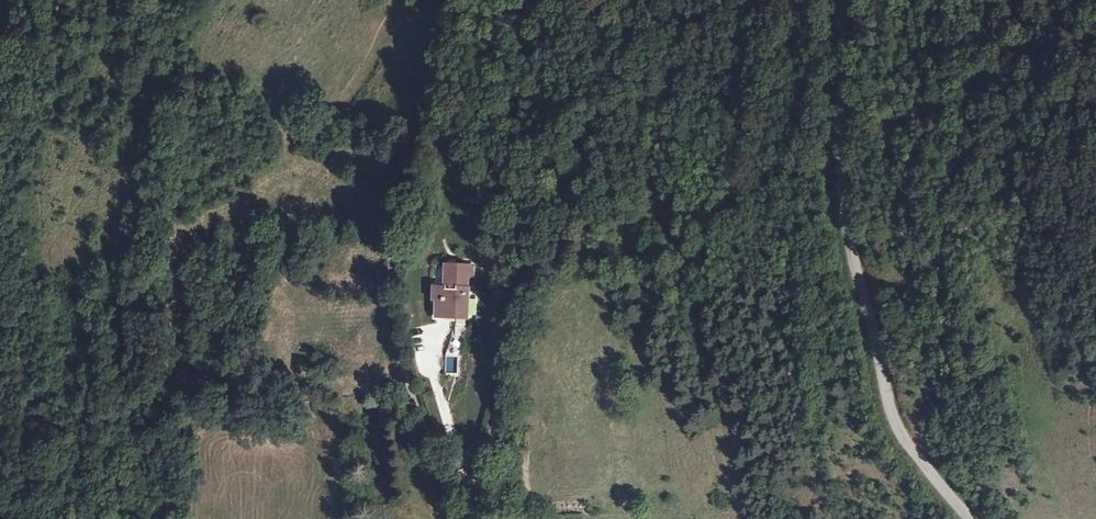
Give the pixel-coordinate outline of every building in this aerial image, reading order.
[(443,152),(442,166),(459,168),(460,153),(443,152)] [(442,292),(431,292),(430,304),(435,305),(434,324),(456,325),(456,322),(466,322),(468,279),(472,279),(472,268),(443,267),(442,292)]
